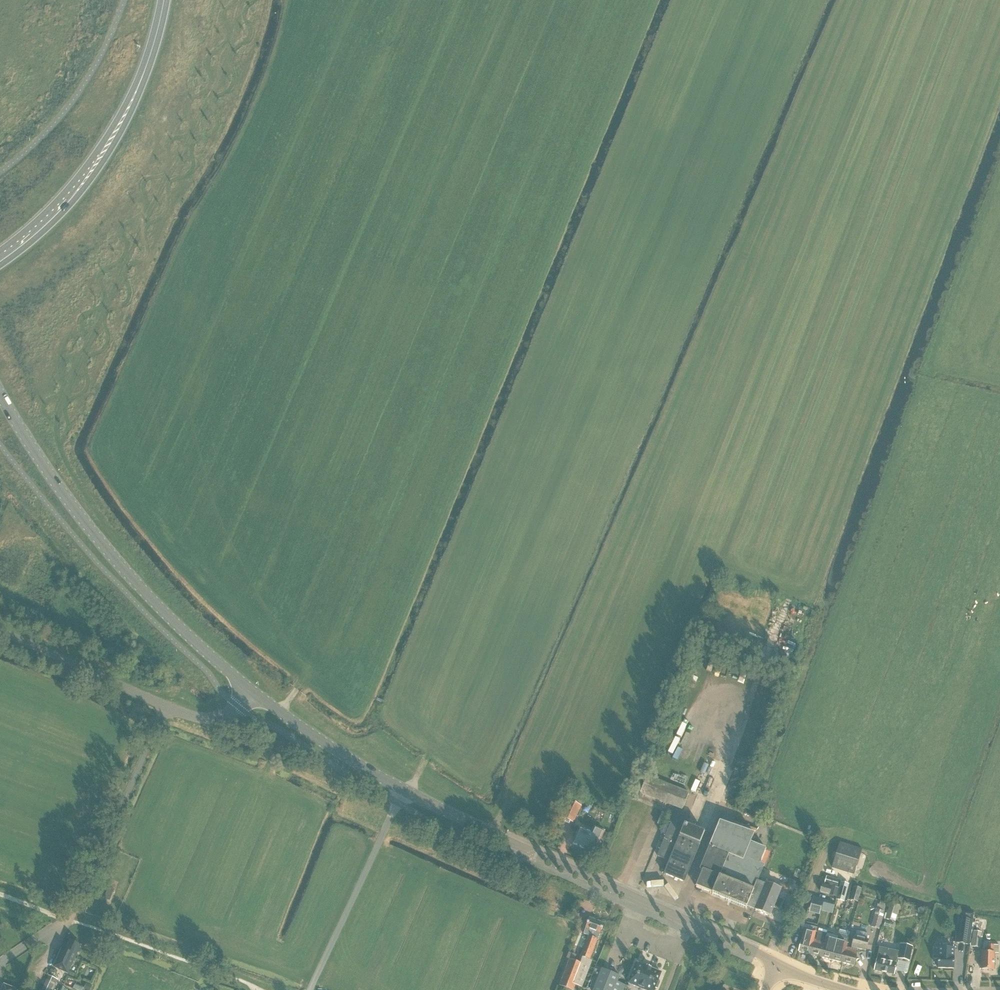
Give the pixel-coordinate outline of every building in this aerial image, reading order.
[(682,810),(689,793),(647,776),(640,793),(682,810)] [(569,801),(562,817),(573,822),(581,806),(580,806),(583,801),(572,796),(570,801),(569,801)] [(664,874),(684,882),(704,833),(685,825),(689,815),(676,810),(657,856),(669,861),(664,874)] [(703,871),(696,887),(712,894),(711,894),(746,908),(747,906),(755,909),(765,886),(757,883),(764,865),(760,864),(766,849),(750,842),(754,834),(742,830),(719,822),(700,870),(703,871)] [(594,853),(604,832),(594,827),(591,833),(579,828),(572,843),(585,849),(594,853)] [(660,827),(653,843),(660,846),(667,830),(660,827)] [(840,842),(832,867),(854,874),(862,849),(840,842)] [(554,861),(562,861),(561,843),(554,843),(554,861)] [(653,845),(648,858),(654,860),(659,848),(653,845)] [(118,865),(113,878),(119,880),(124,867),(118,865)] [(825,884),(837,887),(839,880),(827,877),(825,884)] [(755,909),(755,910),(769,916),(773,907),(780,910),(783,900),(777,898),(780,890),(776,889),(766,884),(765,886),(755,909)] [(836,899),(844,901),(848,886),(840,884),(836,899)] [(820,892),(829,894),(831,887),(822,885),(820,892)] [(830,894),(836,896),(838,888),(832,886),(830,894)] [(858,902),(861,889),(853,887),(850,900),(858,902)] [(108,888),(104,898),(110,901),(114,890),(108,888)] [(822,906),(823,903),(824,900),(814,897),(811,909),(821,912),(822,906)] [(823,903),(822,906),(833,908),(835,903),(824,900),(823,903)] [(895,921),(899,905),(890,903),(885,919),(895,921)] [(885,906),(877,904),(871,927),(880,929),(885,906)] [(583,934),(588,935),(598,939),(604,923),(589,918),(583,934)] [(972,921),(959,919),(956,943),(968,945),(972,921)] [(810,955),(814,940),(817,927),(806,924),(799,952),(810,955)] [(814,940),(810,955),(821,957),(828,930),(819,927),(816,940),(814,940)] [(828,930),(821,957),(832,960),(839,932),(828,930)] [(982,931),(973,930),(970,946),(979,948),(982,931)] [(839,932),(832,960),(842,963),(846,948),(849,935),(839,932)] [(598,939),(588,935),(578,962),(574,961),(576,955),(569,952),(566,958),(569,959),(559,986),(570,989),(573,989),(575,985),(581,987),(592,960),(590,960),(598,939)] [(846,948),(842,963),(853,966),(858,948),(865,950),(868,940),(854,936),(851,949),(846,948)] [(71,964),(80,946),(70,941),(64,954),(61,952),(57,961),(61,962),(59,967),(68,971),(71,964)] [(874,971),(892,975),(894,975),(897,959),(909,962),(912,947),(900,944),(898,951),(879,947),(874,971)] [(981,969),(994,969),(994,953),(997,953),(998,945),(988,945),(988,953),(981,953),(981,969)] [(938,968),(953,968),(954,957),(952,957),(952,948),(934,948),(934,959),(938,959),(938,968)] [(617,962),(623,964),(626,955),(620,953),(617,962)] [(647,966),(646,967),(636,963),(628,983),(645,989),(654,989),(655,988),(657,988),(660,982),(657,981),(661,973),(651,968),(647,966)] [(602,969),(593,989),(623,989),(625,985),(617,982),(619,976),(602,969)] [(51,988),(53,989),(56,984),(46,980),(42,989),(51,989),(51,988)]
